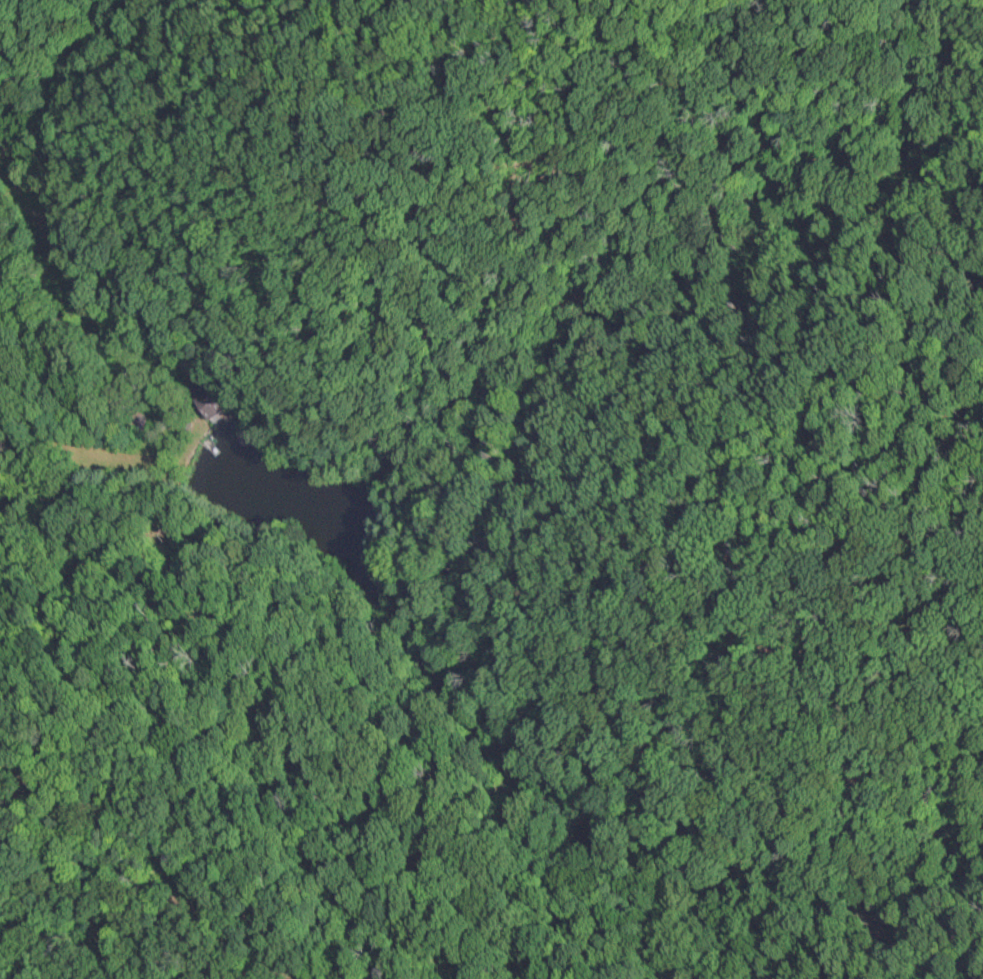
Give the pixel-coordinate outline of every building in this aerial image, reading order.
[(232,406),(217,374),(190,387),(205,418),(232,406)] [(151,416),(141,412),(136,422),(145,427),(151,416)]
